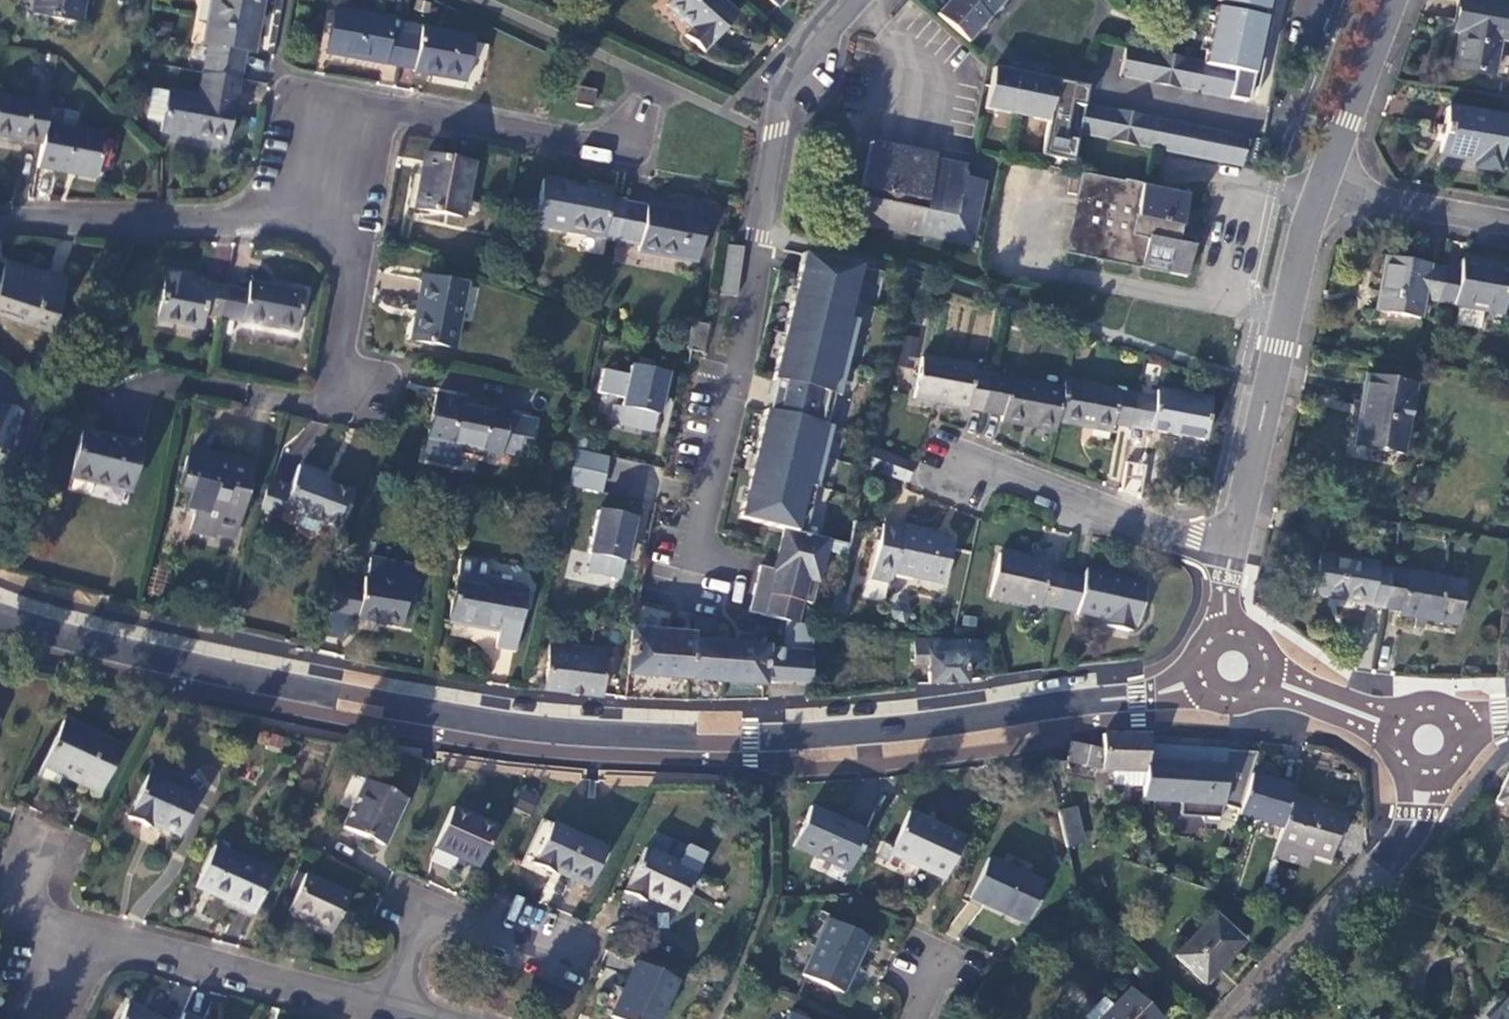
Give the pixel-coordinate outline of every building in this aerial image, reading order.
[(32,14),(78,23),(83,0),(35,0),(32,14)] [(203,45),(209,46),(204,73),(237,80),(242,53),(249,54),(256,15),(259,15),(262,0),(211,0),(203,45)] [(663,8),(688,29),(682,35),(703,53),(737,14),(721,0),(670,0),(663,8)] [(936,15),(967,43),(1005,0),(949,0),(936,15)] [(1216,1),(1224,3),(1223,10),(1215,8),(1203,63),(1203,62),(1198,62),(1159,54),(1125,47),(1119,76),(1197,92),(1247,102),(1252,75),(1260,76),(1276,0),(1217,0),(1216,1)] [(1468,0),(1457,0),(1454,23),(1460,24),(1452,69),(1494,76),(1500,40),(1505,41),(1508,15),(1508,7),(1468,0)] [(406,25),(333,10),(324,53),(399,66),(406,25)] [(474,39),(406,25),(399,66),(414,69),(413,71),(467,81),(474,39)] [(994,68),(985,109),(1048,122),(1041,155),(1072,161),(1076,139),(1064,136),(1071,105),(1083,107),(1083,105),(1087,87),(1056,80),(994,68)] [(199,101),(149,91),(143,123),(159,126),(158,131),(224,144),(237,80),(204,73),(199,101)] [(595,92),(577,88),(574,103),(592,107),(595,92)] [(0,98),(0,138),(40,145),(46,109),(46,107),(0,98)] [(1077,133),(1154,149),(1241,167),(1247,138),(1189,126),(1161,121),(1083,105),(1083,107),(1077,133)] [(1506,118),(1446,108),(1438,155),(1476,161),(1475,167),(1498,171),(1506,118)] [(62,112),(46,109),(40,145),(36,168),(93,179),(101,137),(73,132),(59,129),(62,112)] [(76,115),(62,112),(59,129),(73,132),(76,115)] [(934,157),(869,144),(853,224),(970,248),(983,183),(962,179),(964,168),(933,162),(934,157)] [(471,163),(425,155),(414,208),(461,218),(471,163)] [(1186,195),(1080,173),(1064,254),(1186,277),(1194,239),(1178,235),(1186,195)] [(610,195),(541,180),(532,224),(616,242),(623,205),(608,202),(610,195)] [(704,222),(623,205),(616,242),(637,247),(636,254),(694,266),(704,222)] [(743,248),(728,246),(720,295),(736,297),(743,248)] [(802,256),(771,381),(774,382),(767,412),(764,411),(738,518),(783,529),(805,534),(831,427),(825,426),(833,396),(838,397),(857,322),(847,319),(859,268),(802,256)] [(1385,258),(1376,312),(1420,319),(1423,300),(1438,302),(1444,268),(1385,258)] [(1438,302),(1459,306),(1457,318),(1500,326),(1508,277),(1508,268),(1461,260),(1459,271),(1444,268),(1438,302)] [(3,267),(0,278),(0,311),(29,321),(28,326),(50,333),(66,281),(44,274),(42,279),(3,267)] [(464,285),(422,277),(410,340),(452,348),(464,285)] [(185,281),(166,278),(158,321),(201,329),(204,315),(218,318),(225,288),(207,285),(207,290),(185,286),(185,281)] [(247,293),(225,288),(218,318),(295,332),(303,293),(249,283),(247,293)] [(690,351),(702,355),(703,352),(707,327),(693,325),(689,351),(690,351)] [(974,368),(919,358),(912,399),(982,411),(988,377),(973,374),(974,368)] [(658,415),(666,375),(629,367),(621,407),(624,408),(620,424),(651,431),(655,415),(658,415)] [(1368,375),(1362,408),(1367,409),(1360,447),(1402,454),(1415,384),(1368,375)] [(1062,390),(988,377),(982,411),(1001,415),(1000,421),(1054,431),(1056,422),(1062,390)] [(1137,397),(1063,383),(1062,390),(1056,422),(1110,432),(1112,424),(1131,428),(1137,397)] [(1153,399),(1137,397),(1131,428),(1203,441),(1210,402),(1155,391),(1153,399)] [(530,439),(534,423),(507,417),(508,411),(435,396),(422,460),(454,467),(457,452),(498,460),(499,453),(516,457),(517,454),(520,437),(530,439)] [(14,407),(0,405),(0,450),(6,451),(14,407)] [(1110,485),(1142,490),(1147,464),(1124,460),(1130,429),(1120,427),(1110,485)] [(141,446),(79,432),(68,478),(106,487),(106,484),(131,490),(141,446)] [(535,440),(530,439),(520,437),(517,454),(531,457),(535,440)] [(912,464),(871,448),(866,468),(905,483),(912,464)] [(577,449),(569,485),(602,492),(610,456),(577,449)] [(228,470),(188,457),(178,489),(187,492),(182,510),(192,513),(187,531),(213,539),(216,529),(233,534),(241,507),(239,506),(250,470),(230,464),(228,470)] [(291,489),(266,480),(258,511),(280,518),(283,510),(297,515),(294,525),(297,529),(312,534),(317,533),(321,524),(339,530),(351,495),(320,484),(323,477),(298,468),(291,489)] [(559,514),(544,511),(541,531),(555,534),(559,514)] [(623,561),(626,562),(635,519),(598,511),(589,554),(592,555),(588,571),(619,578),(623,561)] [(937,537),(881,525),(869,579),(891,583),(893,574),(943,585),(951,544),(936,540),(937,537)] [(823,551),(827,539),(805,534),(783,529),(774,569),(759,566),(758,570),(772,571),(816,582),(823,551)] [(847,544),(827,539),(823,551),(844,557),(847,544)] [(1049,565),(997,554),(988,597),(1039,608),(1040,605),(1055,608),(1062,576),(1047,572),(1049,565)] [(1320,555),(1313,595),(1384,607),(1391,571),(1375,568),(1376,565),(1320,555)] [(366,578),(364,577),(360,595),(352,592),(354,587),(337,582),(327,612),(356,618),(401,626),(405,603),(411,604),(417,567),(369,558),(366,578)] [(782,621),(795,624),(801,602),(810,604),(816,582),(772,571),(758,570),(748,612),(782,621)] [(1391,571),(1384,607),(1400,610),(1399,615),(1456,624),(1463,583),(1391,571)] [(1062,576),(1055,608),(1110,621),(1108,628),(1128,633),(1129,625),(1136,627),(1145,588),(1083,573),(1082,580),(1062,576)] [(526,591),(455,578),(447,623),(497,632),(495,646),(515,650),(526,591)] [(787,647),(810,649),(811,628),(795,624),(782,621),(779,647),(787,647)] [(690,633),(630,629),(627,673),(761,683),(761,680),(785,682),(787,647),(779,647),(764,646),(764,645),(690,640),(690,633)] [(982,643),(913,642),(913,666),(928,666),(928,684),(965,684),(965,662),(982,662),(982,643)] [(605,653),(548,646),(543,690),(600,697),(605,653)] [(810,649),(787,647),(785,682),(807,685),(810,649)] [(62,722),(41,766),(100,793),(120,749),(62,722)] [(1070,743),(1065,762),(1098,770),(1112,771),(1144,772),(1149,736),(1103,736),(1101,750),(1070,743)] [(1144,772),(1141,787),(1162,790),(1164,775),(1200,780),(1206,740),(1149,736),(1144,772)] [(1217,763),(1208,795),(1239,803),(1251,759),(1232,753),(1229,766),(1217,763)] [(151,765),(146,777),(164,786),(169,774),(151,765)] [(1144,772),(1112,771),(1112,785),(1141,787),(1144,772)] [(1494,802),(1508,809),(1508,772),(1494,802)] [(1250,774),(1237,815),(1281,828),(1289,801),(1294,787),(1250,774)] [(146,777),(127,818),(147,827),(149,823),(179,837),(196,800),(164,786),(146,777)] [(364,780),(342,828),(382,847),(404,799),(364,780)] [(1281,828),(1276,844),(1304,852),(1327,859),(1341,817),(1289,801),(1281,828)] [(810,806),(792,846),(849,871),(867,831),(810,806)] [(451,807),(433,847),(478,868),(496,828),(451,807)] [(1057,811),(1065,847),(1083,844),(1075,807),(1057,811)] [(908,812),(888,853),(944,879),(964,838),(908,812)] [(550,824),(531,865),(550,873),(552,870),(588,887),(605,850),(550,824)] [(1276,844),(1272,857),(1300,866),(1304,852),(1276,844)] [(253,915),(272,873),(213,847),(194,888),(253,915)] [(644,849),(624,893),(643,902),(646,896),(679,911),(696,874),(644,849)] [(987,857),(968,898),(1024,924),(1043,883),(987,857)] [(303,875),(286,912),(331,933),(348,896),(303,875)] [(1261,892),(1257,903),(1275,908),(1278,897),(1261,892)] [(1203,984),(1243,942),(1213,914),(1174,956),(1203,984)] [(828,919),(802,976),(842,994),(867,938),(828,919)] [(610,1017),(615,1018),(659,1018),(677,980),(636,961),(610,1017)] [(1100,1018),(1161,1018),(1130,988),(1112,1006),(1100,1018)] [(1084,1018),(1100,1018),(1112,1006),(1102,997),(1082,1017),(1084,1018)] [(1501,1006),(1503,1008),(1493,1018),(1508,1018),(1508,998),(1501,1006)] [(120,1018),(157,1018),(126,1005),(120,1018)]
